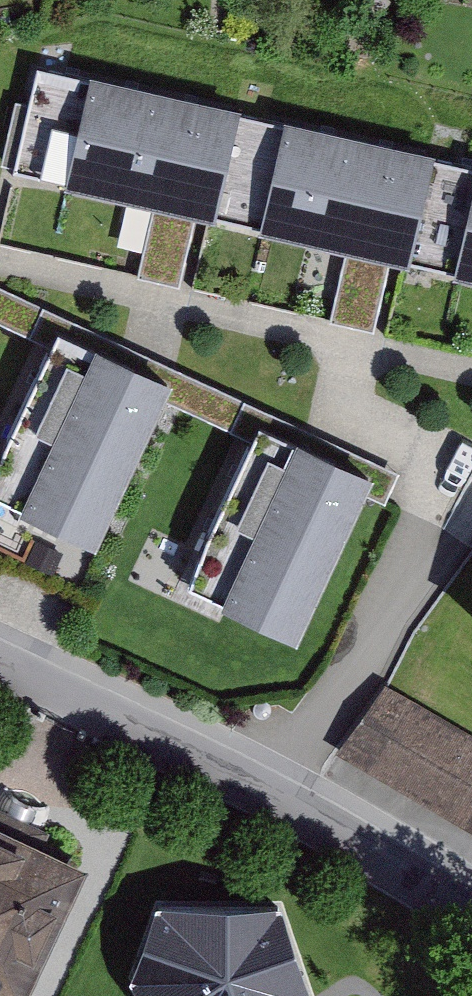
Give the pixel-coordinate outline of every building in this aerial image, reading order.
[(11,172),(151,205),(134,277),(181,288),(197,216),(344,250),(327,321),(377,332),(393,262),(471,280),(471,165),(434,156),(435,152),(284,117),(283,121),(240,111),(241,106),(90,71),(89,76),(36,64),(11,172)] [(50,346),(59,328),(168,379),(161,396),(252,441),(261,423),(371,474),(362,492),(385,503),(399,472),(0,283),(0,322),(50,346)] [(0,455),(0,500),(93,542),(161,396),(168,379),(59,328),(50,346),(0,455)] [(252,441),(185,586),(295,637),(362,492),(371,474),(261,423),(252,441)] [(338,751),(471,829),(471,733),(386,683),(338,751)] [(0,821),(0,992),(10,995),(24,995),(88,862),(0,821)] [(156,912),(129,993),(131,995),(309,995),(282,915),(156,912)]
